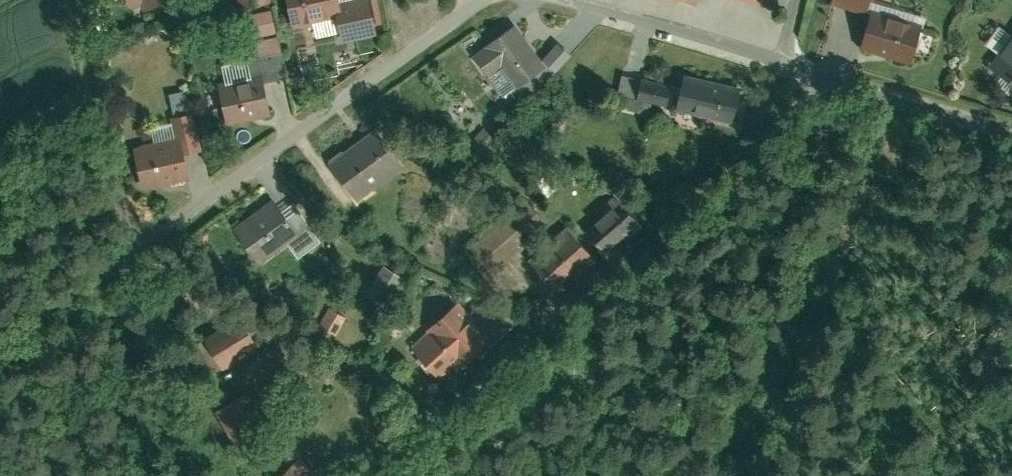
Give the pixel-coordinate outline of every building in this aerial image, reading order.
[(132,8),(141,4),(145,12),(172,1),(171,0),(129,0),(132,8)] [(294,28),(339,19),(344,17),(340,0),(288,0),(294,28)] [(344,17),(339,19),(343,38),(378,30),(371,0),(340,0),(344,17)] [(835,2),(868,10),(871,0),(836,0),(835,2)] [(247,36),(273,33),(270,8),(243,12),(247,36)] [(923,28),(872,14),(862,49),(913,63),(923,28)] [(547,68),(518,26),(477,54),(491,75),(502,68),(517,89),(547,68)] [(993,67),(1011,79),(1011,40),(993,67)] [(663,100),(667,79),(640,74),(636,94),(663,100)] [(266,80),(223,88),(229,122),(272,115),(266,80)] [(740,91),(687,80),(680,109),(733,120),(740,91)] [(171,114),(174,134),(182,133),(184,146),(197,144),(191,110),(171,114)] [(174,134),(137,140),(144,179),(188,172),(184,146),(182,133),(174,134)] [(376,134),(332,166),(357,200),(401,167),(376,134)] [(522,193),(463,241),(485,267),(544,220),(522,193)] [(640,224),(613,196),(601,207),(606,212),(586,231),(603,248),(622,231),(627,236),(640,224)] [(276,204),(235,230),(258,264),(298,238),(276,204)] [(594,261),(567,231),(533,263),(560,293),(594,261)] [(394,304),(409,281),(381,263),(366,286),(394,304)] [(485,295),(468,310),(494,341),(497,344),(527,315),(485,295)] [(468,310),(461,301),(426,329),(430,334),(416,346),(441,376),(458,362),(462,367),(494,341),(468,310)] [(252,307),(183,342),(197,370),(266,335),(252,307)] [(333,310),(327,328),(338,333),(344,315),(333,310)] [(246,390),(219,405),(240,445),(268,429),(246,390)] [(267,475),(312,475),(294,454),(267,475)]
